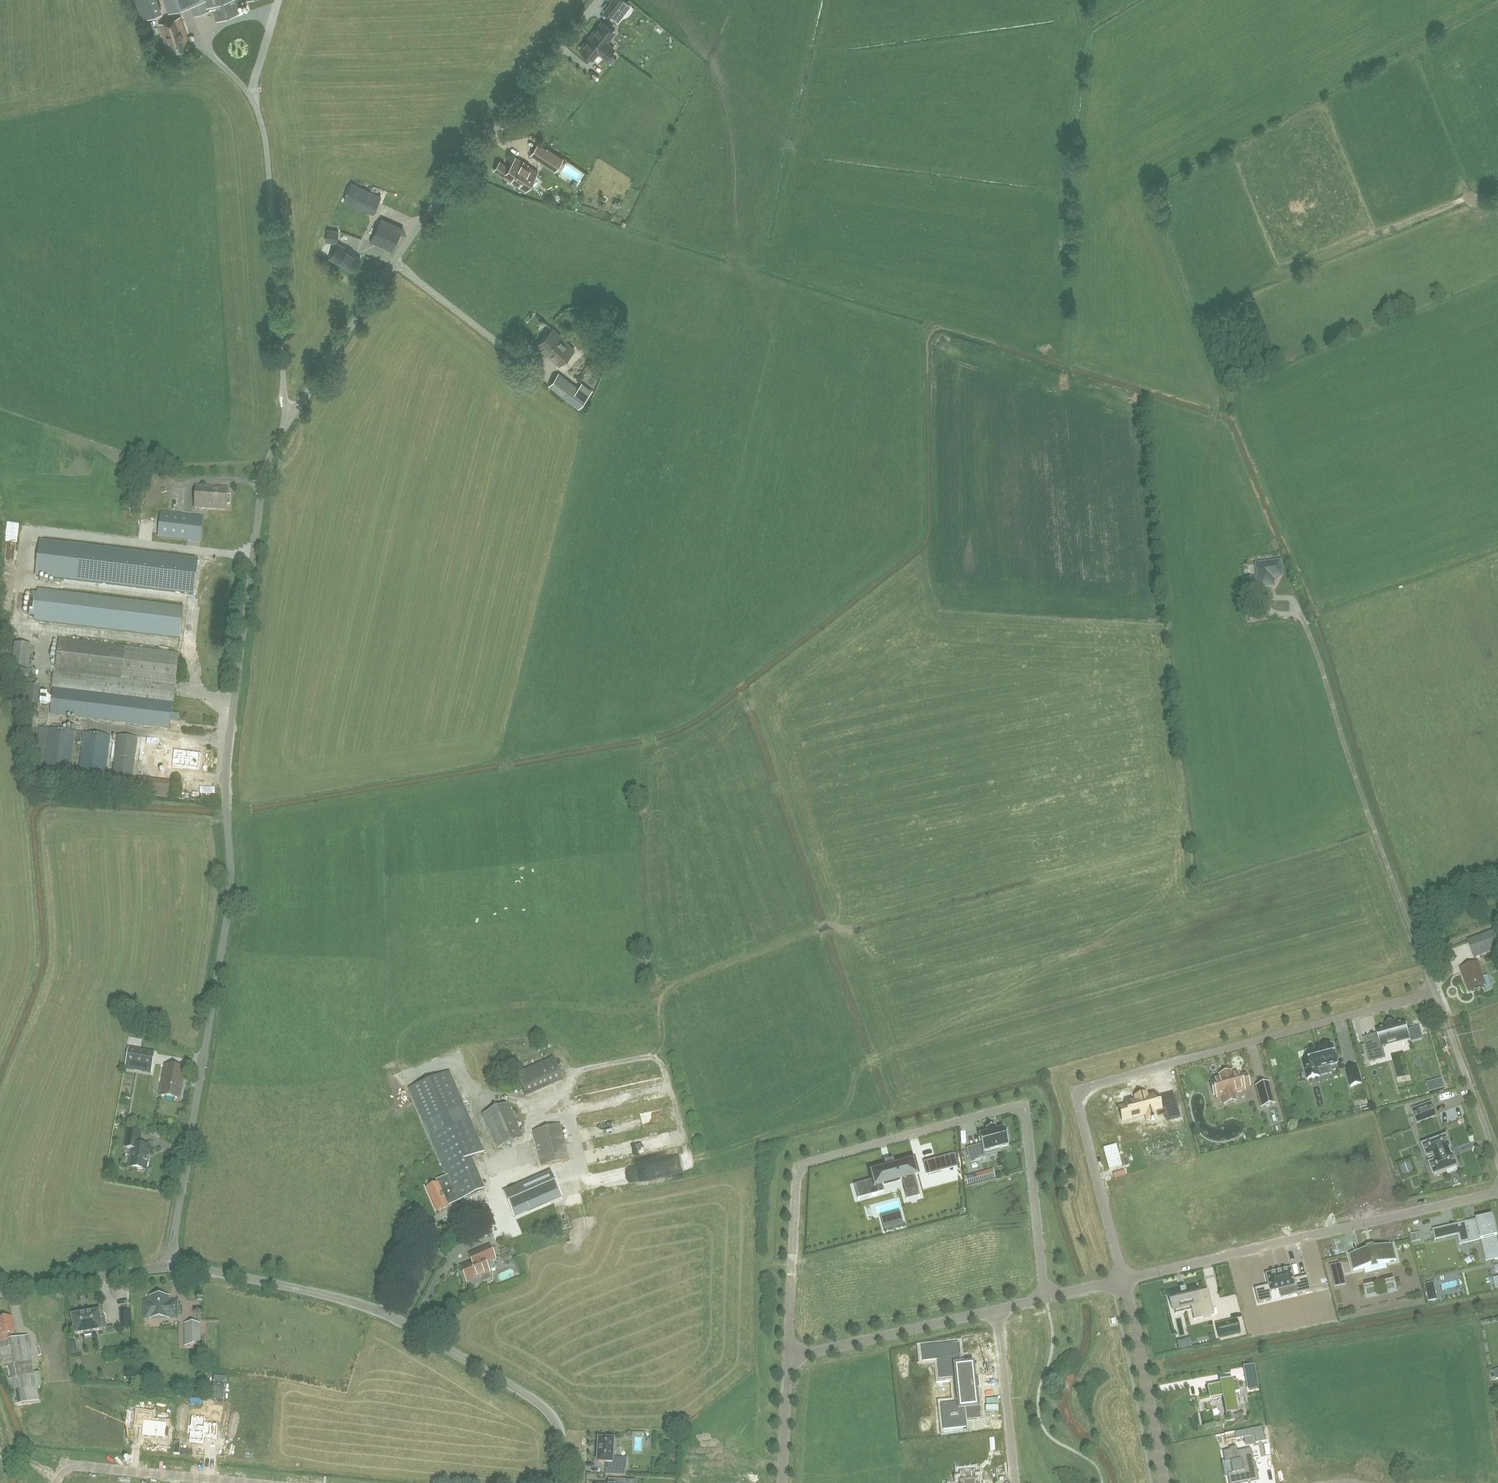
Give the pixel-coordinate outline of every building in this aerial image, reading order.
[(157,0),(136,0),(140,11),(158,5),(157,0)] [(204,0),(167,0),(170,10),(191,3),(195,15),(207,11),(204,0)] [(240,13),(237,3),(246,0),(204,0),(207,11),(212,9),(216,21),(240,13)] [(612,18),(617,11),(619,13),(622,9),(621,8),(626,2),(623,0),(613,0),(604,12),(612,18)] [(180,15),(159,23),(170,52),(191,45),(180,15)] [(607,43),(611,37),(615,32),(602,22),(580,49),(593,59),(599,53),(606,58),(614,48),(607,43)] [(547,149),(538,144),(531,154),(540,160),(539,161),(554,171),(562,159),(547,149)] [(505,177),(517,185),(525,190),(530,183),(528,182),(531,178),(533,179),(537,172),(516,158),(509,168),(500,162),(494,171),(505,178),(505,177)] [(345,200),(369,211),(373,213),(381,197),(352,184),(345,200)] [(370,242),(389,251),(391,252),(402,228),(381,218),(370,242)] [(327,243),(337,244),(339,231),(330,230),(327,243)] [(354,271),(361,259),(347,251),(348,249),(339,244),(331,257),(339,261),(354,271)] [(331,274),(340,280),(345,274),(337,267),(331,274)] [(605,340),(617,325),(610,319),(597,333),(605,340)] [(599,330),(592,324),(585,333),(592,338),(599,330)] [(548,354),(558,364),(573,349),(552,329),(545,336),(538,343),(542,348),(540,350),(546,356),(548,354)] [(560,373),(549,386),(564,397),(578,409),(592,391),(582,383),(578,387),(574,384),(560,373)] [(213,502),(212,509),(228,510),(229,504),(230,504),(231,498),(230,498),(231,485),(215,483),(214,491),(213,491),(212,502),(213,502)] [(158,539),(188,542),(191,517),(161,513),(158,539)] [(40,541),(36,575),(194,594),(198,560),(40,541)] [(1249,580),(1242,580),(1242,601),(1256,601),(1256,580),(1258,581),(1259,587),(1270,586),(1269,577),(1281,575),(1279,563),(1256,566),(1258,578),(1249,578),(1249,580)] [(184,607),(38,589),(38,594),(32,593),(29,616),(35,617),(34,621),(180,639),(184,607)] [(55,671),(175,685),(178,654),(59,640),(55,671)] [(12,668),(28,670),(31,646),(15,644),(12,668)] [(53,687),(172,702),(174,686),(55,672),(53,687)] [(41,687),(26,686),(23,711),(38,713),(41,687)] [(169,728),(172,703),(53,689),(50,714),(169,728)] [(78,784),(105,787),(111,737),(39,728),(33,778),(69,783),(74,743),(83,744),(78,784)] [(112,787),(131,789),(137,739),(118,737),(112,787)] [(169,762),(170,741),(146,741),(146,762),(169,762)] [(174,751),(173,761),(172,767),(199,770),(201,754),(174,751)] [(138,778),(136,793),(168,797),(170,782),(138,778)] [(1467,940),(1474,959),(1497,950),(1497,937),(1495,929),(1467,940)] [(1491,985),(1491,984),(1488,975),(1483,977),(1477,962),(1459,968),(1468,992),(1484,986),(1486,991),(1488,990),(1489,990),(1490,989),(1491,988),(1491,987),(1491,986),(1491,985)] [(1380,1039),(1365,1043),(1369,1058),(1374,1057),(1373,1051),(1379,1050),(1378,1047),(1383,1045),(1409,1038),(1405,1024),(1396,1026),(1396,1024),(1386,1027),(1386,1029),(1378,1031),(1378,1034),(1380,1039)] [(1331,1043),(1321,1046),(1321,1048),(1307,1052),(1308,1059),(1302,1060),(1308,1080),(1320,1076),(1317,1068),(1338,1063),(1333,1045),(1331,1045),(1331,1043)] [(125,1069),(134,1070),(136,1063),(144,1064),(142,1072),(151,1073),(155,1053),(129,1049),(125,1069)] [(528,1096),(567,1083),(559,1059),(520,1072),(528,1096)] [(180,1099),(185,1069),(165,1065),(160,1095),(180,1099)] [(1357,1066),(1356,1067),(1346,1070),(1350,1087),(1362,1084),(1357,1066)] [(457,1201),(484,1189),(471,1157),(483,1152),(464,1106),(450,1072),(409,1090),(423,1123),(424,1123),(446,1176),(436,1180),(438,1184),(427,1188),(437,1211),(448,1206),(447,1204),(457,1200),(457,1201)] [(1231,1072),(1229,1073),(1220,1075),(1221,1078),(1213,1080),(1213,1083),(1211,1084),(1214,1095),(1217,1095),(1217,1097),(1222,1096),(1225,1104),(1235,1101),(1236,1101),(1234,1093),(1245,1090),(1244,1087),(1249,1085),(1246,1074),(1241,1076),(1240,1073),(1232,1075),(1231,1072)] [(1436,1081),(1438,1090),(1445,1088),(1442,1079),(1436,1081)] [(1257,1087),(1257,1088),(1262,1107),(1275,1103),(1269,1083),(1257,1087)] [(625,1086),(614,1089),(618,1107),(629,1105),(625,1086)] [(1154,1112),(1155,1112),(1161,1110),(1161,1109),(1160,1107),(1161,1107),(1157,1095),(1155,1095),(1149,1097),(1147,1097),(1146,1095),(1144,1096),(1138,1097),(1136,1098),(1136,1100),(1134,1101),(1128,1103),(1128,1102),(1126,1103),(1126,1104),(1127,1106),(1121,1107),(1120,1108),(1120,1109),(1120,1108),(1123,1119),(1123,1120),(1124,1120),(1130,1118),(1132,1118),(1139,1116),(1142,1115),(1145,1114),(1146,1114),(1147,1114),(1154,1112)] [(1431,1103),(1413,1110),(1418,1123),(1436,1116),(1431,1103)] [(508,1104),(483,1114),(498,1149),(523,1138),(508,1104)] [(1180,1117),(1177,1105),(1164,1109),(1165,1116),(1167,1120),(1180,1117)] [(592,1139),(665,1127),(662,1113),(590,1124),(592,1139)] [(1286,1122),(1283,1113),(1276,1115),(1278,1124),(1286,1122)] [(561,1125),(534,1132),(542,1166),(569,1159),(561,1125)] [(982,1145),(967,1149),(971,1163),(986,1159),(984,1153),(1009,1146),(1007,1137),(1009,1136),(1007,1129),(1005,1130),(1004,1129),(997,1131),(996,1128),(986,1130),(987,1134),(979,1136),(982,1145)] [(128,1131),(127,1132),(125,1147),(133,1148),(129,1167),(146,1170),(150,1147),(139,1145),(141,1133),(128,1131)] [(1424,1146),(1423,1146),(1423,1147),(1427,1157),(1427,1158),(1428,1158),(1428,1157),(1433,1155),(1436,1163),(1431,1165),(1430,1165),(1430,1166),(1434,1176),(1435,1176),(1447,1171),(1448,1174),(1457,1171),(1456,1168),(1457,1168),(1458,1168),(1458,1167),(1457,1167),(1454,1157),(1454,1156),(1453,1156),(1452,1157),(1449,1149),(1450,1149),(1451,1149),(1451,1148),(1450,1148),(1447,1138),(1447,1137),(1446,1138),(1433,1142),(1432,1140),(1424,1143),(1425,1146),(1424,1146)] [(930,1175),(931,1175),(930,1175),(941,1172),(937,1160),(955,1155),(957,1155),(957,1154),(942,1158),(930,1161),(927,1162),(927,1164),(930,1175)] [(918,1189),(915,1176),(912,1166),(910,1162),(907,1162),(895,1166),(886,1168),(877,1170),(877,1171),(874,1171),(875,1176),(876,1180),(873,1180),(871,1181),(871,1182),(865,1184),(868,1196),(871,1195),(872,1196),(878,1194),(878,1193),(884,1191),(882,1185),(902,1180),(906,1195),(916,1192),(918,1191),(918,1189)] [(505,1193),(509,1204),(515,1217),(528,1211),(562,1197),(551,1173),(505,1193)] [(968,1185),(983,1181),(981,1173),(966,1177),(968,1185)] [(1024,1174),(1012,1177),(1014,1183),(1026,1180),(1024,1174)] [(591,1192),(606,1190),(605,1177),(590,1179),(591,1192)] [(496,1225),(489,1206),(475,1211),(485,1236),(493,1233),(491,1227),(496,1225)] [(904,1226),(901,1216),(882,1222),(884,1231),(904,1226)] [(1496,1237),(1497,1237),(1495,1225),(1493,1216),(1476,1220),(1477,1223),(1468,1225),(1468,1222),(1455,1225),(1457,1235),(1458,1235),(1458,1236),(1459,1241),(1471,1238),(1471,1237),(1480,1235),(1481,1240),(1485,1239),(1488,1251),(1487,1251),(1489,1259),(1495,1257),(1496,1259),(1495,1259),(1496,1260),(1497,1259),(1497,1243),(1496,1237)] [(1433,1230),(1435,1241),(1436,1241),(1435,1240),(1447,1237),(1444,1228),(1433,1230)] [(1368,1250),(1350,1254),(1354,1271),(1372,1266),(1372,1269),(1379,1267),(1379,1265),(1397,1260),(1393,1244),(1375,1248),(1374,1246),(1367,1247),(1368,1250)] [(473,1262),(461,1267),(467,1282),(481,1276),(484,1281),(491,1278),(489,1273),(489,1272),(485,1263),(495,1259),(490,1246),(469,1254),(473,1262)] [(1344,1273),(1342,1263),(1330,1266),(1332,1276),(1344,1273)] [(1267,1275),(1266,1275),(1266,1276),(1267,1276),(1269,1286),(1266,1286),(1255,1289),(1259,1303),(1271,1300),(1269,1292),(1270,1292),(1271,1292),(1294,1286),(1295,1286),(1296,1286),(1298,1294),(1311,1291),(1307,1277),(1296,1279),(1293,1280),(1291,1270),(1291,1269),(1290,1269),(1267,1275)] [(1399,1277),(1384,1278),(1385,1291),(1399,1291),(1399,1277)] [(1368,1296),(1381,1294),(1380,1281),(1367,1283),(1368,1296)] [(1174,1309),(1191,1306),(1199,1304),(1202,1318),(1213,1315),(1213,1316),(1214,1315),(1208,1289),(1207,1290),(1207,1292),(1197,1294),(1196,1292),(1195,1287),(1186,1290),(1186,1289),(1180,1290),(1180,1291),(1170,1293),(1174,1309)] [(1381,1295),(1383,1302),(1390,1301),(1388,1293),(1381,1295)] [(176,1302),(168,1302),(168,1298),(151,1298),(151,1303),(146,1303),(146,1316),(159,1316),(159,1318),(177,1318),(176,1302)] [(99,1312),(73,1316),(72,1316),(72,1317),(75,1334),(75,1335),(76,1335),(84,1334),(85,1336),(94,1335),(93,1332),(102,1331),(103,1331),(102,1330),(102,1329),(106,1328),(105,1321),(101,1321),(99,1313),(100,1312),(99,1312)] [(33,1375),(21,1377),(20,1371),(19,1364),(31,1361),(27,1337),(12,1339),(11,1334),(14,1333),(11,1318),(0,1320),(0,1333),(2,1343),(0,1343),(0,1344),(4,1366),(9,1365),(10,1372),(11,1378),(10,1379),(10,1385),(13,1384),(16,1405),(39,1402),(37,1389),(36,1389),(35,1387),(33,1375)] [(1235,1320),(1214,1325),(1217,1338),(1238,1334),(1235,1320)] [(185,1346),(200,1346),(200,1324),(185,1324),(185,1346)] [(937,1361),(935,1346),(921,1347),(923,1363),(937,1361)] [(899,1350),(892,1352),(894,1364),(901,1362),(899,1350)] [(961,1367),(961,1364),(960,1358),(939,1360),(941,1378),(957,1377),(957,1378),(960,1403),(961,1415),(947,1416),(949,1431),(968,1429),(967,1421),(966,1415),(977,1414),(972,1366),(961,1367)] [(1248,1379),(1250,1390),(1259,1389),(1257,1377),(1248,1379)] [(1239,1412),(1235,1393),(1240,1392),(1238,1381),(1233,1382),(1233,1379),(1220,1381),(1220,1384),(1208,1387),(1210,1400),(1223,1397),(1226,1415),(1239,1412)] [(138,1412),(137,1426),(143,1426),(142,1437),(151,1438),(152,1438),(156,1438),(156,1439),(157,1439),(166,1439),(166,1437),(168,1438),(169,1430),(167,1429),(167,1424),(151,1422),(152,1414),(138,1412)] [(188,1426),(187,1433),(190,1433),(189,1442),(204,1443),(204,1437),(217,1438),(218,1425),(205,1424),(206,1419),(192,1417),(191,1426),(188,1426)] [(1235,1432),(1225,1434),(1225,1436),(1226,1441),(1236,1439),(1244,1438),(1255,1436),(1256,1443),(1265,1441),(1264,1432),(1263,1427),(1235,1432)] [(606,1463),(606,1469),(606,1475),(626,1476),(626,1470),(627,1470),(627,1458),(613,1458),(614,1440),(612,1440),(612,1438),(601,1437),(601,1439),(599,1439),(597,1462),(606,1463)] [(1259,1480),(1256,1463),(1254,1463),(1251,1449),(1238,1452),(1237,1447),(1230,1449),(1230,1451),(1223,1452),(1225,1461),(1225,1463),(1230,1462),(1232,1473),(1228,1474),(1228,1477),(1229,1482),(1248,1482),(1251,1482),(1252,1482),(1259,1482),(1259,1480)] [(978,1481),(975,1481),(974,1471),(960,1473),(961,1482),(960,1482),(978,1482),(978,1481)]
